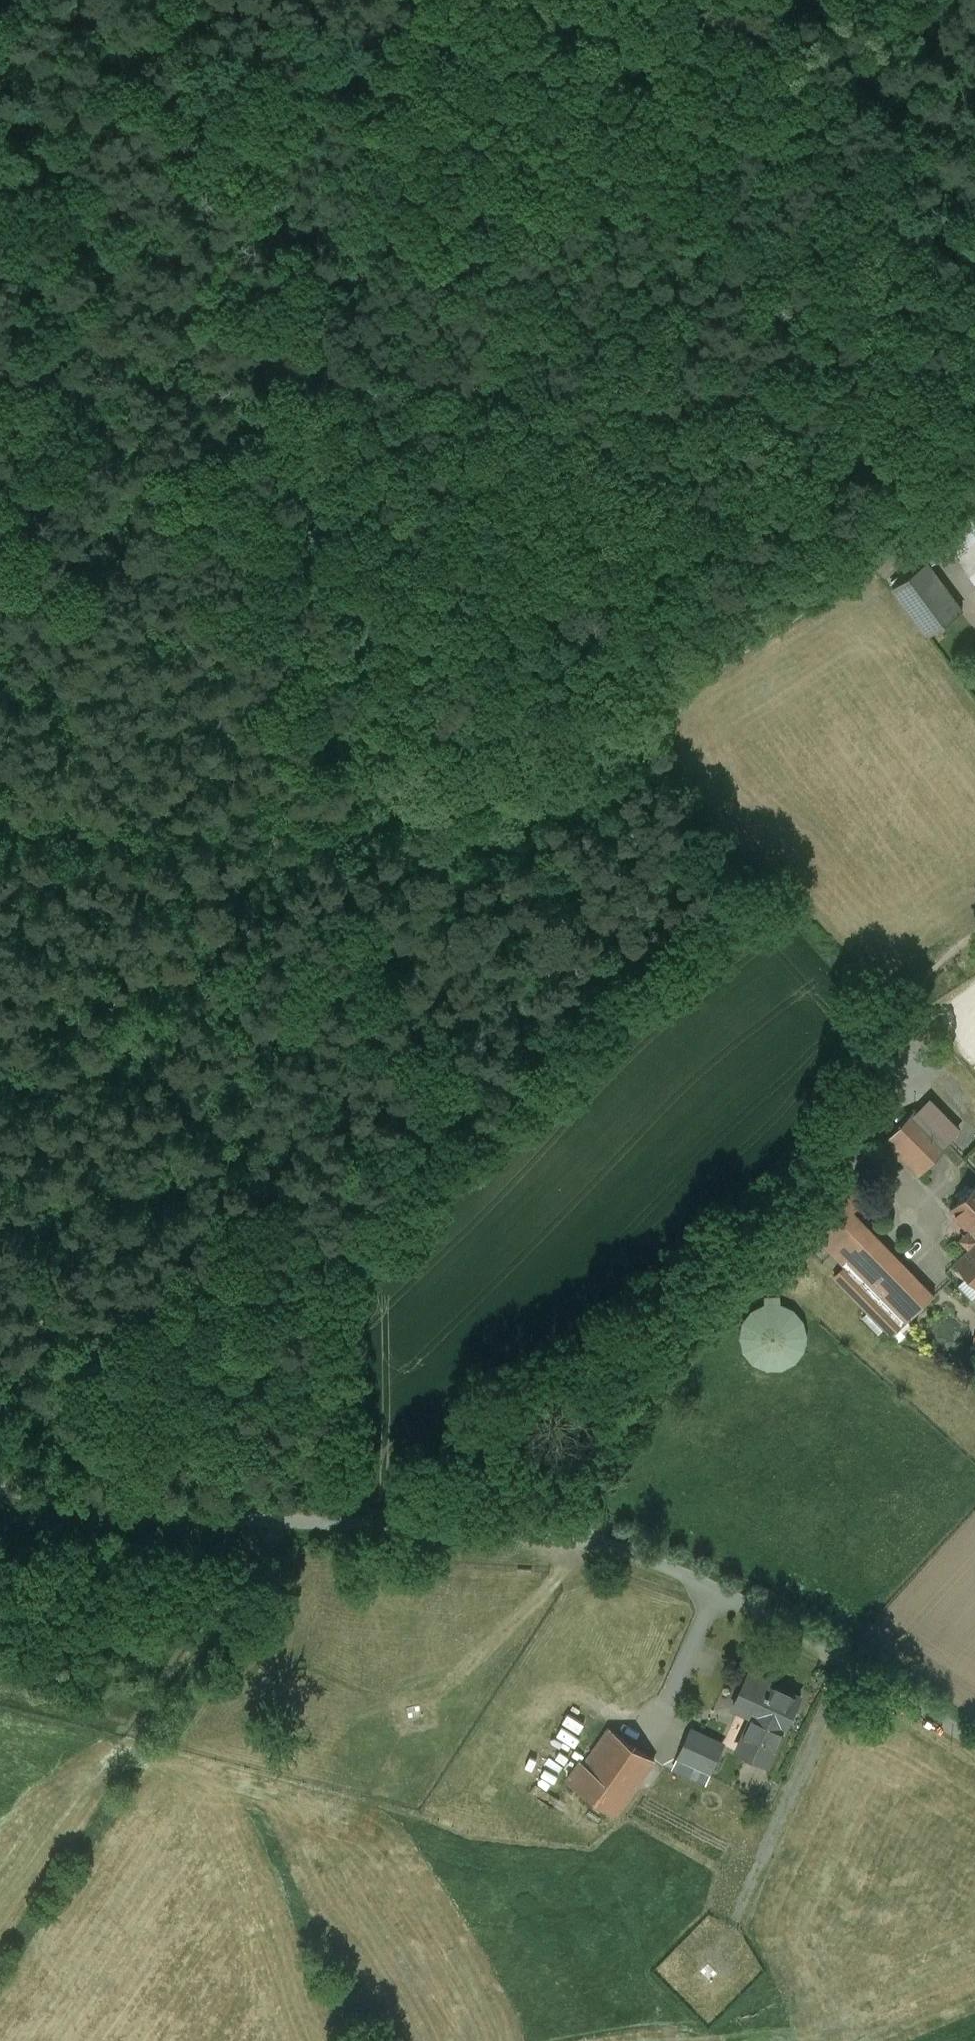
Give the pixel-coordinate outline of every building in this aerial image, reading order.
[(946,535),(954,550),(974,539),(974,538),(967,524),(946,535)] [(961,612),(926,564),(893,587),(929,636),(952,618),(961,612)] [(950,1144),(917,1110),(896,1132),(930,1165),(950,1144)] [(930,1165),(896,1132),(887,1141),(921,1174),(930,1165)] [(952,1211),(974,1235),(974,1188),(952,1211)] [(913,1275),(838,1198),(807,1228),(845,1266),(835,1277),(893,1336),(934,1295),(914,1275),(913,1275)] [(956,1262),(974,1282),(974,1244),(956,1262)] [(742,1367),(803,1365),(801,1307),(780,1307),(780,1296),(764,1297),(765,1311),(741,1312),(742,1367)] [(801,1698),(749,1674),(734,1706),(755,1715),(746,1735),(751,1737),(744,1751),(739,1749),(739,1751),(768,1765),(784,1729),(786,1730),(801,1698)] [(579,1739),(591,1725),(577,1713),(565,1727),(579,1739)] [(654,1759),(610,1728),(586,1764),(582,1761),(568,1780),(616,1815),(654,1759)] [(723,1744),(692,1731),(681,1756),(711,1770),(723,1744)]
